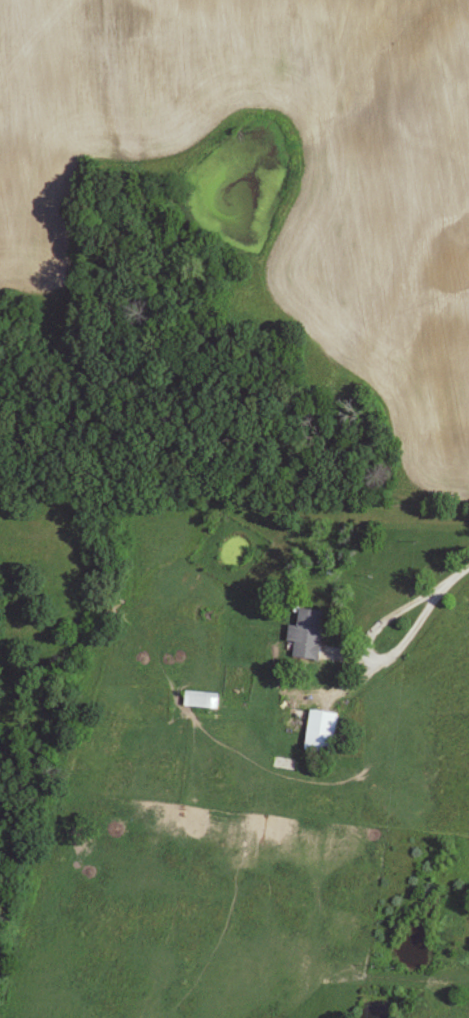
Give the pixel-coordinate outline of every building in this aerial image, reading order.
[(291,626),(290,642),(297,642),(295,657),(322,660),(327,612),(301,610),(300,627),(291,626)] [(335,754),(340,713),(311,710),(306,751),(335,754)] [(297,758),(275,757),(274,770),(296,771),(297,758)]
